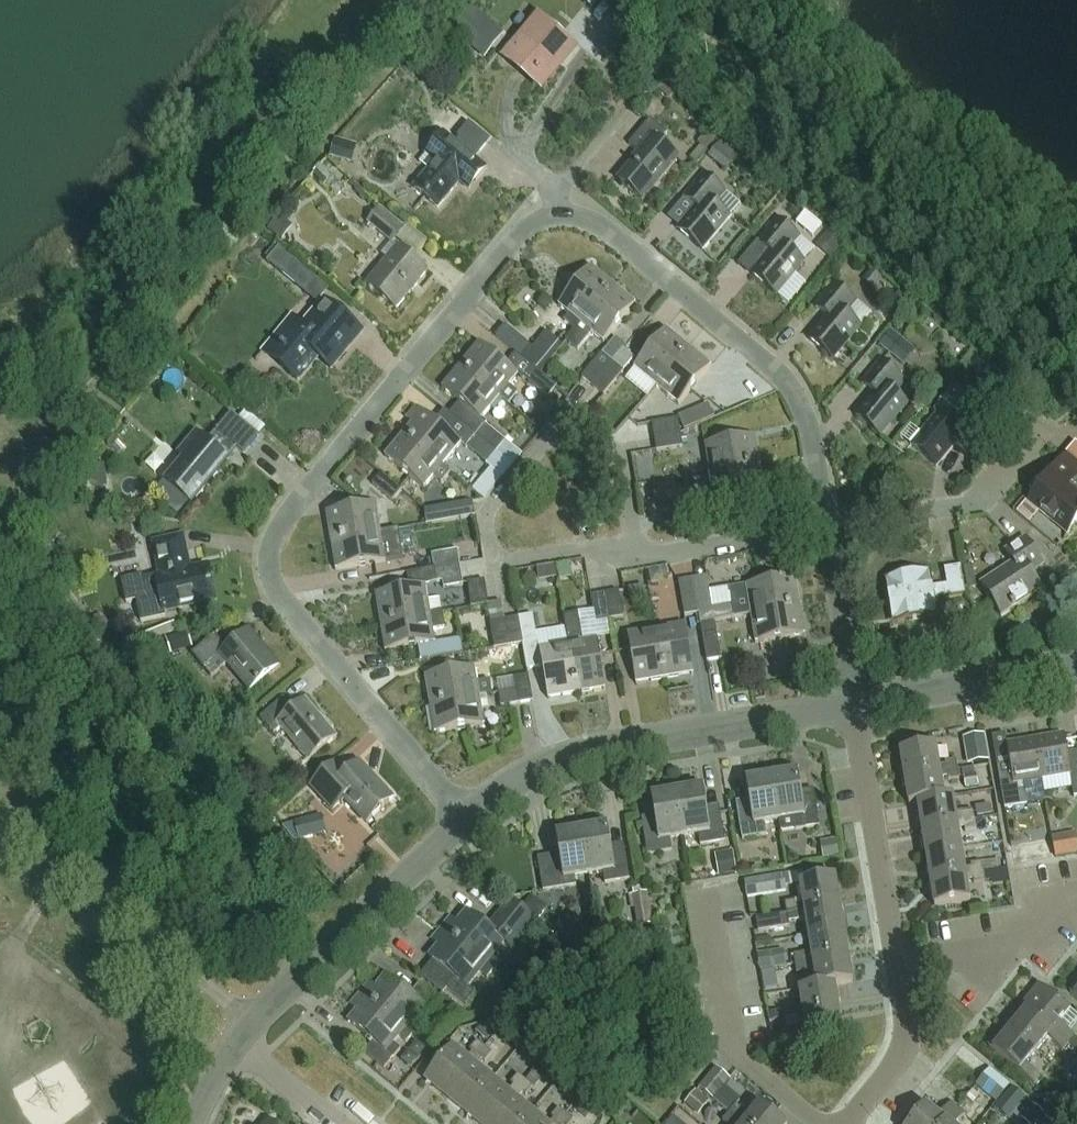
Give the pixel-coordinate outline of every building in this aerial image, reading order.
[(540,88),(574,48),(539,18),(505,59),(540,88)] [(642,202),(678,158),(661,143),(668,134),(650,120),(629,146),(639,154),(631,163),(632,165),(618,182),(642,202)] [(456,139),(453,143),(443,134),(426,155),(435,163),(413,189),(436,207),(457,182),(468,190),(485,169),(474,160),(489,141),(467,123),(455,138),(456,139)] [(357,146),(335,140),(330,158),(352,164),(357,146)] [(726,172),(738,158),(721,144),(710,158),(726,172)] [(702,251),(729,219),(715,207),(725,195),(702,176),(684,198),(696,208),(677,230),(702,251)] [(405,229),(381,209),(368,225),(393,245),(405,229)] [(778,298),(805,264),(815,250),(801,238),(778,219),(758,243),(769,252),(750,275),(778,298)] [(828,232),(816,247),(831,260),(844,244),(828,232)] [(396,309),(426,272),(398,248),(367,286),(396,309)] [(296,263),(279,249),(267,263),(284,277),(296,263)] [(576,330),(615,284),(592,266),(559,305),(572,315),(566,322),(576,330)] [(873,288),(880,278),(872,272),(864,281),(873,288)] [(604,342),(637,303),(615,284),(576,330),(568,341),(580,351),(594,334),(604,342)] [(833,360),(860,328),(845,316),(857,303),(833,284),(814,307),(827,317),(808,339),(833,360)] [(331,369),(362,332),(324,300),(303,326),(291,317),(262,352),(297,382),(317,358),(331,369)] [(517,355),(540,374),(563,346),(546,333),(533,349),(505,326),(496,337),(517,355)] [(656,386),(689,347),(667,328),(634,367),(656,386)] [(903,342),(891,332),(879,346),(892,356),(903,342)] [(593,385),(612,361),(623,348),(626,344),(616,336),(582,376),(593,385)] [(518,374),(480,342),(462,364),(500,396),(504,399),(510,405),(519,393),(509,385),(518,374)] [(678,404),(711,365),(689,347),(656,386),(678,404)] [(604,394),(634,357),(623,348),(612,361),(593,385),(604,394)] [(879,436),(906,404),(893,393),(904,380),(882,362),(862,385),(874,394),(855,416),(879,436)] [(500,396),(462,364),(442,387),(466,407),(457,418),(497,452),(506,441),(486,426),(487,425),(480,420),(500,396)] [(557,388),(540,374),(534,368),(524,380),(548,399),(557,388)] [(1026,410),(1020,398),(1009,403),(1014,415),(1026,410)] [(412,423),(404,433),(443,465),(461,443),(467,447),(468,446),(488,463),(497,452),(457,418),(456,419),(445,409),(435,421),(417,406),(407,418),(412,423)] [(232,413),(208,442),(195,431),(178,453),(184,458),(165,481),(192,503),(238,448),(245,454),(259,436),(232,413)] [(965,455),(985,432),(963,414),(952,427),(939,416),(912,448),(936,467),(954,446),(965,455)] [(680,432),(681,432),(679,418),(653,422),(655,436),(680,432)] [(680,432),(655,436),(658,451),(683,447),(681,432),(680,432)] [(443,465),(404,433),(385,455),(424,487),(432,477),(443,485),(451,474),(442,466),(443,465)] [(709,473),(758,465),(754,436),(705,444),(709,473)] [(1067,454),(1028,500),(1069,534),(1076,525),(1076,444),(1076,443),(1067,454)] [(714,502),(763,493),(758,465),(709,473),(714,502)] [(393,501),(402,490),(382,473),(362,497),(369,502),(380,489),(393,501)] [(679,502),(675,482),(652,486),(655,505),(679,502)] [(332,541),(381,532),(376,502),(327,511),(332,541)] [(427,527),(475,518),(473,504),(424,512),(427,527)] [(704,504),(695,506),(662,511),(664,526),(706,519),(704,504)] [(337,570),(385,561),(381,532),(332,541),(337,570)] [(190,569),(183,536),(153,542),(160,575),(144,579),(143,576),(123,580),(127,602),(137,600),(142,622),(167,616),(166,612),(214,602),(207,566),(190,569)] [(1032,572),(1045,564),(1027,537),(1007,550),(1015,563),(983,584),(1003,615),(1043,589),(1032,572)] [(432,555),(435,568),(461,564),(459,551),(432,555)] [(379,622),(440,611),(438,599),(427,600),(424,585),(443,582),(444,588),(464,585),(461,564),(435,568),(408,573),(410,587),(375,593),(379,622)] [(965,595),(961,567),(945,570),(949,598),(965,595)] [(938,615),(931,571),(887,579),(895,623),(938,615)] [(732,602),(712,606),(707,578),(693,580),(699,614),(701,623),(751,615),(751,614),(803,606),(798,577),(730,588),(732,602)] [(477,602),(491,601),(490,580),(476,581),(477,602)] [(699,614),(693,580),(678,582),(684,617),(699,614)] [(603,592),(608,619),(623,616),(619,590),(603,592)] [(595,621),(608,619),(603,592),(591,595),(595,621)] [(807,635),(803,606),(751,614),(751,615),(755,644),(807,635)] [(384,651),(434,643),(432,630),(444,628),(441,611),(440,611),(379,622),(384,651)] [(576,693),(605,689),(596,638),(582,641),(578,613),(563,616),(568,643),(576,693)] [(576,693),(568,643),(538,648),(533,615),(518,617),(523,643),(527,669),(543,666),(548,698),(576,693)] [(495,648),(523,643),(518,617),(490,622),(495,648)] [(664,678),(694,673),(686,623),(669,626),(668,619),(654,621),(656,628),(664,678)] [(636,683),(664,678),(656,628),(627,633),(636,683)] [(250,692),(281,666),(249,629),(226,648),(214,635),(191,654),(211,678),(227,664),(250,692)] [(706,660),(720,658),(715,632),(702,634),(706,660)] [(166,640),(171,656),(192,648),(187,633),(166,640)] [(428,704),(479,695),(474,666),(423,675),(428,704)] [(516,689),(498,692),(500,706),(533,701),(529,674),(514,677),(516,689)] [(433,732),(484,724),(479,695),(428,704),(433,732)] [(307,761),(336,737),(330,730),(332,729),(325,720),(323,721),(305,700),(292,710),(282,698),(260,717),(273,733),(279,728),(307,761)] [(1036,739),(1037,740),(1044,782),(1071,777),(1074,798),(1076,797),(1076,753),(1067,754),(1064,734),(1036,739)] [(989,762),(984,736),(963,739),(968,765),(989,762)] [(1044,782),(1037,740),(1009,745),(1012,764),(1000,766),(1003,787),(1007,810),(1027,807),(1025,795),(1033,794),(1031,785),(1044,783),(1044,782)] [(906,780),(958,771),(957,761),(940,764),(937,747),(901,752),(906,780)] [(365,823),(391,798),(357,762),(344,775),(333,763),(309,786),(331,809),(342,798),(365,823)] [(803,800),(798,769),(778,773),(779,777),(772,778),(780,822),(782,834),(821,828),(816,797),(803,800)] [(945,799),(943,783),(960,780),(958,771),(906,780),(910,805),(914,805),(914,804),(945,799)] [(780,822),(772,778),(768,779),(767,774),(747,778),(752,807),(738,810),(743,841),(768,837),(766,825),(780,822)] [(701,847),(725,843),(720,813),(708,815),(703,785),(683,788),(684,793),(678,794),(685,838),(699,836),(701,847)] [(685,838),(678,794),(673,795),(672,790),(652,793),(657,823),(643,825),(648,856),(672,852),(671,841),(685,838)] [(945,799),(917,804),(922,830),(975,821),(973,812),(956,815),(953,798),(945,799)] [(294,821),(298,838),(331,831),(328,814),(294,821)] [(975,821),(922,830),(926,856),(961,850),(958,831),(965,830),(965,833),(977,831),(975,821)] [(604,885),(629,881),(624,850),(611,852),(606,824),(587,827),(588,831),(581,832),(588,876),(603,874),(604,885)] [(588,876),(581,832),(576,833),(576,829),(556,832),(561,863),(539,866),(543,892),(576,887),(575,879),(588,876)] [(1076,855),(1076,836),(1076,833),(1051,837),(1055,859),(1076,855)] [(1043,856),(1040,838),(1021,842),(1024,859),(1043,856)] [(823,860),(839,857),(836,841),(820,843),(823,860)] [(961,850),(926,856),(930,882),(983,873),(982,864),(971,866),(971,869),(965,870),(961,850)] [(737,875),(734,852),(715,855),(719,878),(737,875)] [(990,872),(983,873),(985,883),(992,882),(990,872)] [(983,873),(930,882),(935,908),(970,902),(967,883),(973,882),(974,885),(985,883),(983,873)] [(784,877),(757,882),(745,883),(747,899),(787,892),(784,877)] [(788,913),(841,904),(837,878),(801,884),(804,901),(786,904),(788,913)] [(653,928),(647,895),(628,899),(630,912),(634,911),(637,931),(653,928)] [(548,908),(530,897),(522,909),(540,920),(548,908)] [(513,904),(500,919),(490,931),(466,911),(456,923),(450,917),(441,928),(492,971),(499,963),(492,957),(503,943),(510,949),(534,921),(513,904)] [(809,936),(845,930),(841,904),(788,913),(788,915),(757,920),(759,933),(790,928),(789,924),(807,921),(809,936)] [(486,979),(492,971),(441,928),(431,940),(438,946),(428,957),(453,977),(444,988),(464,1005),(474,993),(467,987),(479,973),(486,979)] [(796,965),(850,956),(845,930),(809,936),(812,952),(794,955),(796,965)] [(757,955),(760,971),(786,967),(784,951),(757,955)] [(836,986),(854,983),(850,956),(796,965),(797,974),(815,971),(818,987),(818,988),(836,985),(836,986)] [(777,988),(775,972),(763,974),(765,990),(777,988)] [(430,1013),(440,1001),(420,984),(410,995),(386,975),(376,987),(369,981),(360,992),(412,1035),(418,1028),(411,1022),(423,1008),(430,1013)] [(787,1020),(840,1011),(836,986),(836,985),(818,988),(818,987),(800,990),(803,1007),(785,1010),(787,1020)] [(1069,1043),(1076,1035),(1061,1023),(1071,1010),(1041,985),(1024,1006),(1069,1043)] [(406,1043),(412,1035),(360,992),(351,1004),(357,1009),(348,1021),(372,1041),(363,1052),(384,1070),(400,1051),(393,1045),(399,1037),(406,1043)] [(1024,1006),(1007,1026),(1038,1051),(1048,1038),(1063,1051),(1069,1043),(1024,1006)] [(840,1011),(787,1020),(788,1029),(806,1026),(808,1043),(844,1037),(840,1011)] [(476,1034),(487,1043),(495,1032),(484,1023),(476,1034)] [(1007,1026),(990,1047),(1035,1085),(1042,1077),(1027,1064),(1038,1051),(1007,1026)] [(451,1044),(422,1079),(443,1096),(483,1047),(476,1041),(465,1055),(451,1044)] [(963,1046),(956,1054),(966,1062),(972,1054),(963,1046)] [(485,1064),(493,1055),(483,1047),(443,1096),(464,1113),(493,1077),(479,1067),(483,1062),(485,1064)] [(526,1082),(531,1086),(536,1090),(550,1072),(540,1065),(526,1082)] [(715,1070),(700,1089),(698,1091),(714,1103),(731,1083),(715,1070)] [(464,1113),(477,1123),(489,1123),(524,1080),(517,1075),(506,1088),(493,1077),(464,1113)] [(489,1123),(523,1123),(533,1111),(520,1100),(531,1086),(526,1082),(524,1080),(489,1123)] [(1009,1120),(1025,1101),(1012,1091),(997,1110),(1009,1120)] [(910,1123),(946,1123),(959,1108),(952,1102),(940,1117),(925,1105),(910,1123)] [(592,1111),(582,1103),(575,1111),(585,1119),(592,1111)] [(761,1106),(752,1117),(738,1105),(730,1114),(741,1123),(783,1123),(761,1106)] [(1021,1119),(1026,1123),(1037,1123),(1045,1115),(1033,1105),(1021,1119)] [(523,1123),(558,1123),(566,1114),(558,1108),(547,1122),(533,1111),(523,1123)] [(946,1123),(958,1123),(966,1114),(959,1108),(946,1123)] [(558,1123),(571,1123),(573,1121),(566,1114),(558,1123)] [(730,1114),(723,1122),(726,1123),(741,1123),(730,1114)]
